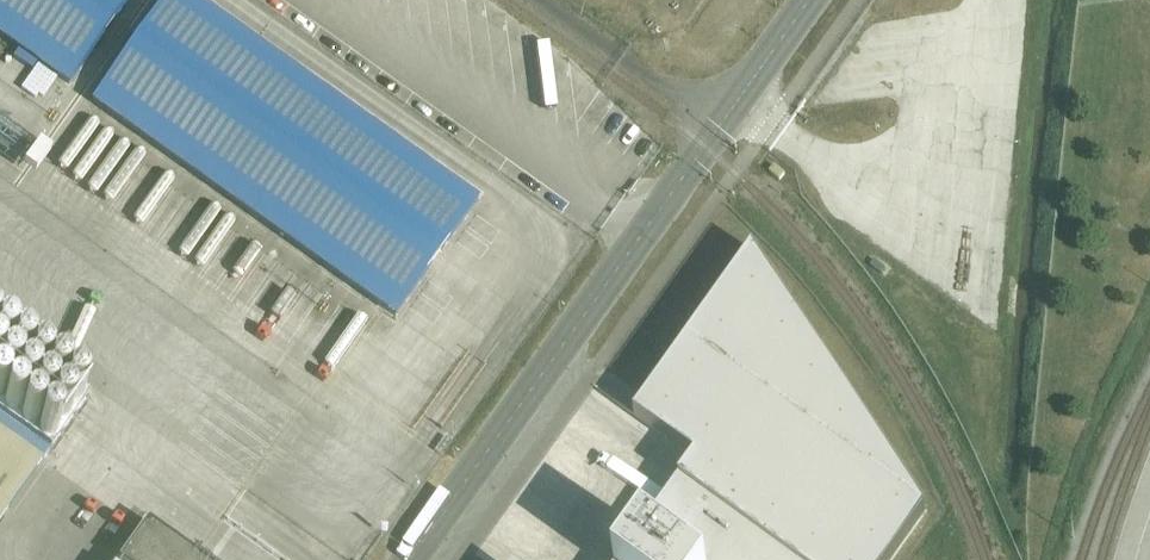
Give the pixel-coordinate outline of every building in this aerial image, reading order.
[(300,209),(385,90),(259,0),(6,0),(300,209)] [(926,511),(753,250),(635,415),(695,458),(623,559),(891,559),(926,511)] [(0,429),(0,520),(43,460),(0,429)] [(118,559),(202,559),(147,520),(118,559)]
